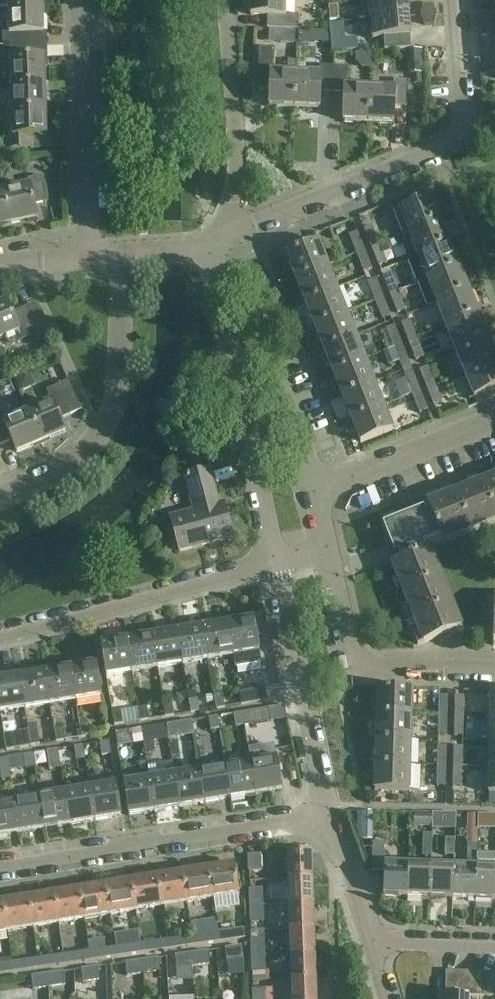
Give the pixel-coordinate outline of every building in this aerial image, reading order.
[(8,8),(42,7),(42,0),(8,0),(8,8)] [(267,29),(299,30),(299,16),(285,16),(286,0),(251,0),(251,16),(267,17),(267,29)] [(370,20),(409,18),(407,0),(385,0),(369,1),(370,20)] [(420,17),(437,16),(433,5),(423,6),(420,17)] [(2,46),(2,48),(30,47),(29,34),(43,33),(42,7),(8,8),(9,34),(2,34),(2,46)] [(337,9),(328,10),(329,21),(338,20),(337,9)] [(434,25),(437,16),(420,17),(424,26),(434,25)] [(480,16),(477,26),(494,25),(490,16),(480,16)] [(411,49),(409,18),(370,20),(372,40),(384,39),(385,51),(411,49)] [(343,23),(327,24),(330,52),(357,50),(356,38),(344,39),(343,23)] [(494,25),(477,26),(481,37),(491,36),(494,26),(494,25)] [(280,30),(279,43),(295,44),(296,31),(280,30)] [(10,60),(11,86),(44,85),(44,58),(30,58),(30,47),(2,48),(2,56),(2,60),(10,60)] [(269,107),(294,108),(295,74),(272,73),(273,49),(258,48),(256,90),(270,91),(269,107)] [(480,65),(494,64),(494,60),(493,54),(483,55),(480,64),(480,65)] [(480,65),(484,75),(494,75),(494,70),(494,64),(480,65)] [(295,74),(294,108),(320,109),(320,93),(331,93),(332,67),(320,67),(320,75),(295,74)] [(343,122),(367,123),(368,89),(346,88),(347,68),(332,67),(331,93),(344,93),(343,122)] [(368,89),(367,123),(393,124),(394,107),(407,108),(408,82),(393,81),(393,89),(368,89)] [(11,86),(11,111),(45,111),(44,85),(11,86)] [(411,97),(411,112),(425,112),(425,97),(411,97)] [(46,136),(45,111),(11,111),(3,111),(4,150),(34,149),(34,137),(46,136)] [(4,192),(11,224),(37,218),(34,205),(46,203),(40,177),(27,179),(29,186),(4,192)] [(11,224),(4,192),(0,193),(0,227),(11,224)] [(397,209),(407,233),(441,220),(432,196),(397,209)] [(407,233),(416,257),(450,243),(441,220),(407,233)] [(363,230),(370,248),(379,244),(372,226),(363,230)] [(348,236),(355,253),(363,250),(357,233),(348,236)] [(284,255),(293,278),(327,264),(335,261),(331,251),(323,254),(318,241),(284,255)] [(408,260),(417,283),(459,266),(450,243),(416,257),(408,260)] [(386,263),(379,244),(370,248),(378,267),(386,263)] [(371,269),(363,250),(355,253),(363,273),(371,269)] [(293,278),(302,301),(336,287),(327,264),(293,278)] [(427,306),(434,303),(469,289),(459,266),(417,283),(427,306)] [(382,277),(389,294),(391,294),(397,291),(390,273),(382,277)] [(366,282),(373,300),(382,296),(375,279),(366,282)] [(302,301),(312,324),(346,311),(336,287),(302,301)] [(434,303),(443,326),(478,313),(469,289),(434,303)] [(405,311),(397,291),(391,294),(389,294),(397,314),(405,311)] [(390,317),(382,296),(373,300),(381,320),(390,317)] [(18,332),(22,341),(47,330),(35,303),(10,313),(8,306),(6,303),(0,305),(0,340),(18,332)] [(312,324),(321,348),(355,334),(346,311),(312,324)] [(443,326),(453,350),(487,336),(478,313),(443,326)] [(400,323),(407,341),(415,337),(409,320),(400,323)] [(385,329),(392,347),(401,344),(394,326),(385,329)] [(321,348),(330,372),(365,358),(355,334),(321,348)] [(462,374),(494,360),(494,356),(487,336),(453,350),(462,374)] [(423,357),(415,337),(407,341),(415,361),(423,357)] [(398,361),(402,370),(410,367),(401,344),(392,347),(393,347),(398,361)] [(393,347),(382,351),(388,365),(398,361),(393,347)] [(330,372),(340,395),(374,382),(365,358),(330,372)] [(462,374),(472,399),(494,390),(494,360),(462,374)] [(402,370),(411,394),(419,390),(410,367),(402,370)] [(419,370),(426,388),(435,384),(428,367),(419,370)] [(340,395),(349,418),(383,405),(374,382),(340,395)] [(442,404),(435,384),(426,388),(434,407),(442,404)] [(427,410),(419,390),(411,394),(419,413),(427,410)] [(27,413),(41,443),(65,433),(60,420),(52,402),(51,402),(27,413)] [(393,430),(383,405),(349,418),(359,444),(393,430)] [(11,441),(16,454),(41,443),(27,413),(4,423),(0,413),(0,446),(11,441)] [(196,459),(182,463),(185,472),(199,468),(196,459)] [(192,510),(169,516),(178,554),(234,539),(225,501),(220,503),(216,487),(202,491),(197,472),(183,476),(188,494),(192,510)] [(494,517),(494,475),(479,481),(494,517)] [(453,492),(468,528),(494,517),(479,481),(453,492)] [(425,502),(429,511),(439,537),(440,539),(468,528),(453,492),(425,502)] [(398,552),(401,559),(426,549),(425,549),(423,544),(439,537),(429,511),(425,512),(423,508),(383,525),(387,534),(394,554),(398,552)] [(389,563),(401,592),(437,578),(426,549),(401,559),(389,563)] [(401,592),(410,617),(448,604),(437,578),(401,592)] [(458,629),(448,604),(410,617),(421,644),(458,629)] [(227,622),(233,655),(259,651),(253,618),(227,622)] [(202,627),(207,660),(233,655),(227,622),(202,627)] [(177,631),(182,664),(207,660),(202,627),(177,631)] [(151,635),(157,668),(182,664),(177,631),(151,635)] [(126,639),(131,672),(157,668),(151,635),(126,639)] [(105,677),(131,672),(126,639),(99,644),(105,677)] [(70,667),(75,700),(101,696),(96,663),(70,667)] [(44,672),(49,705),(75,700),(70,667),(44,672)] [(19,676),(25,709),(49,705),(44,672),(19,676)] [(25,709),(19,676),(0,679),(0,713),(25,709)] [(267,701),(265,688),(238,692),(241,705),(267,701)] [(376,688),(375,714),(412,715),(412,688),(376,688)] [(216,709),(224,708),(222,695),(213,696),(216,709)] [(438,696),(437,716),(447,716),(448,696),(438,696)] [(454,696),(454,716),(463,716),(463,696),(454,696)] [(190,714),(199,712),(196,699),(188,700),(190,714)] [(164,717),(174,716),(172,703),(162,704),(164,717)] [(137,709),(139,721),(148,720),(146,707),(137,709)] [(242,713),(244,726),(270,722),(268,708),(242,713)] [(114,726),(139,721),(137,709),(137,710),(121,713),(121,711),(112,713),(114,726)] [(236,727),(244,726),(242,713),(233,714),(236,727)] [(375,714),(374,739),(411,740),(412,715),(375,714)] [(446,736),(447,716),(437,716),(437,736),(446,736)] [(463,737),(463,716),(454,716),(453,737),(463,737)] [(210,731),(219,730),(217,717),(208,718),(210,731)] [(183,722),(166,725),(168,737),(169,739),(193,735),(193,734),(191,721),(183,722)] [(81,738),(90,736),(88,724),(79,725),(81,738)] [(160,739),(168,737),(166,725),(158,727),(160,739)] [(63,728),(58,729),(54,729),(56,742),(65,740),(63,728)] [(141,729),(114,733),(117,747),(143,742),(141,729)] [(18,747),(31,745),(29,733),(29,732),(16,734),(18,747)] [(31,746),(40,744),(38,732),(29,733),(31,745),(31,746)] [(5,750),(15,749),(12,736),(3,737),(5,750)] [(292,756),(289,738),(280,740),(282,758),(292,756)] [(374,739),(374,764),(411,765),(411,740),(374,739)] [(99,742),(101,756),(111,755),(108,741),(99,742)] [(76,760),(85,758),(83,746),(74,747),(76,760)] [(437,746),(437,766),(446,766),(446,747),(437,746)] [(453,747),(453,766),(462,766),(462,747),(453,747)] [(61,769),(58,750),(47,752),(51,771),(61,769)] [(26,768),(34,767),(32,754),(24,755),(26,768)] [(1,780),(11,779),(10,770),(8,758),(0,759),(0,774),(1,780)] [(250,762),(255,795),(281,791),(276,758),(267,759),(250,762)] [(225,766),(230,800),(255,795),(250,762),(225,766)] [(410,792),(411,765),(374,764),(373,791),(410,792)] [(199,770),(205,804),(230,800),(225,766),(199,770)] [(445,787),(446,766),(437,766),(436,787),(445,787)] [(462,787),(462,766),(453,766),(452,787),(462,787)] [(489,797),(489,803),(494,803),(494,767),(487,767),(487,794),(489,794),(489,797)] [(174,774),(179,808),(205,804),(199,770),(174,774)] [(149,778),(154,812),(179,808),(174,774),(149,778)] [(128,816),(154,812),(149,778),(122,783),(128,816)] [(89,788),(94,821),(121,817),(116,783),(89,788)] [(67,816),(69,825),(94,821),(89,788),(63,792),(67,816)] [(41,816),(43,829),(69,825),(67,816),(63,792),(38,796),(41,816)] [(13,800),(18,834),(43,829),(41,816),(38,796),(13,800)] [(18,834),(13,800),(0,802),(0,837),(18,834)] [(357,812),(357,822),(372,822),(373,812),(357,812)] [(431,827),(431,829),(433,829),(441,830),(442,814),(442,813),(431,813),(431,814),(431,816),(431,827)] [(431,814),(413,814),(413,827),(431,827),(431,816),(431,814)] [(454,856),(454,838),(444,838),(444,856),(454,856)] [(383,897),(406,897),(407,864),(384,863),(385,842),(372,842),(371,871),(383,871),(383,897)] [(286,853),(287,877),(313,876),(312,853),(286,853)] [(248,855),(248,872),(262,871),(261,854),(248,855)] [(208,868),(213,900),(240,895),(234,864),(208,868)] [(407,864),(406,897),(429,898),(430,865),(407,864)] [(430,865),(429,898),(451,899),(452,865),(430,865)] [(452,865),(451,899),(474,900),(475,866),(452,865)] [(474,900),(494,901),(494,867),(475,866),(474,900)] [(182,872),(187,904),(213,900),(208,868),(182,872)] [(157,883),(161,908),(187,904),(182,872),(156,876),(157,883)] [(130,880),(135,912),(161,908),(157,883),(156,876),(130,880)] [(287,877),(288,904),(314,904),(313,876),(287,877)] [(105,884),(109,916),(135,912),(130,880),(105,884)] [(79,889),(84,920),(109,916),(105,884),(79,889)] [(248,889),(249,905),(263,905),(263,888),(248,889)] [(53,893),(59,924),(84,920),(79,889),(53,893)] [(28,897),(33,929),(59,924),(53,893),(28,897)] [(1,901),(7,933),(33,929),(28,897),(1,901)] [(288,904),(289,930),(315,929),(314,904),(288,904)] [(264,923),(263,905),(249,905),(250,923),(264,923)] [(250,939),(251,955),(265,955),(264,938),(263,926),(251,927),(250,939)] [(217,932),(219,943),(245,939),(244,928),(217,932)] [(289,930),(290,955),(315,954),(315,929),(289,930)] [(191,936),(193,947),(219,943),(217,932),(191,936)] [(166,940),(167,950),(193,947),(191,936),(166,940)] [(139,943),(141,954),(167,950),(166,940),(139,943)] [(114,947),(116,958),(141,954),(139,943),(114,947)] [(242,946),(224,949),(226,963),(244,960),(242,946)] [(89,951),(91,961),(116,958),(114,947),(89,951)] [(63,954),(65,965),(91,961),(89,951),(63,954)] [(191,953),(191,967),(210,965),(208,951),(191,953)] [(176,969),(191,967),(191,953),(174,956),(176,969)] [(37,958),(39,969),(65,965),(63,954),(37,958)] [(290,955),(291,981),(316,981),(315,954),(290,955)] [(251,955),(252,973),(252,981),(266,980),(265,955),(251,955)] [(11,962),(13,972),(39,969),(37,958),(11,962)] [(141,960),(143,974),(160,972),(158,958),(141,960)] [(126,977),(143,974),(141,960),(124,963),(126,977)] [(13,972),(11,962),(0,963),(0,974),(13,972)] [(100,980),(98,967),(80,969),(82,983),(100,980)] [(48,974),(50,987),(67,985),(65,971),(48,974)] [(445,971),(444,995),(444,997),(456,997),(457,972),(445,971)] [(457,972),(456,997),(468,998),(469,972),(457,972)] [(469,972),(468,998),(469,998),(469,996),(480,997),(481,973),(469,972)] [(481,973),(480,997),(493,997),(494,973),(481,973)] [(33,990),(50,987),(48,974),(31,976),(33,990)] [(291,998),(317,998),(316,981),(291,981),(291,998)] [(252,998),(266,998),(266,988),(252,989),(252,998)]
